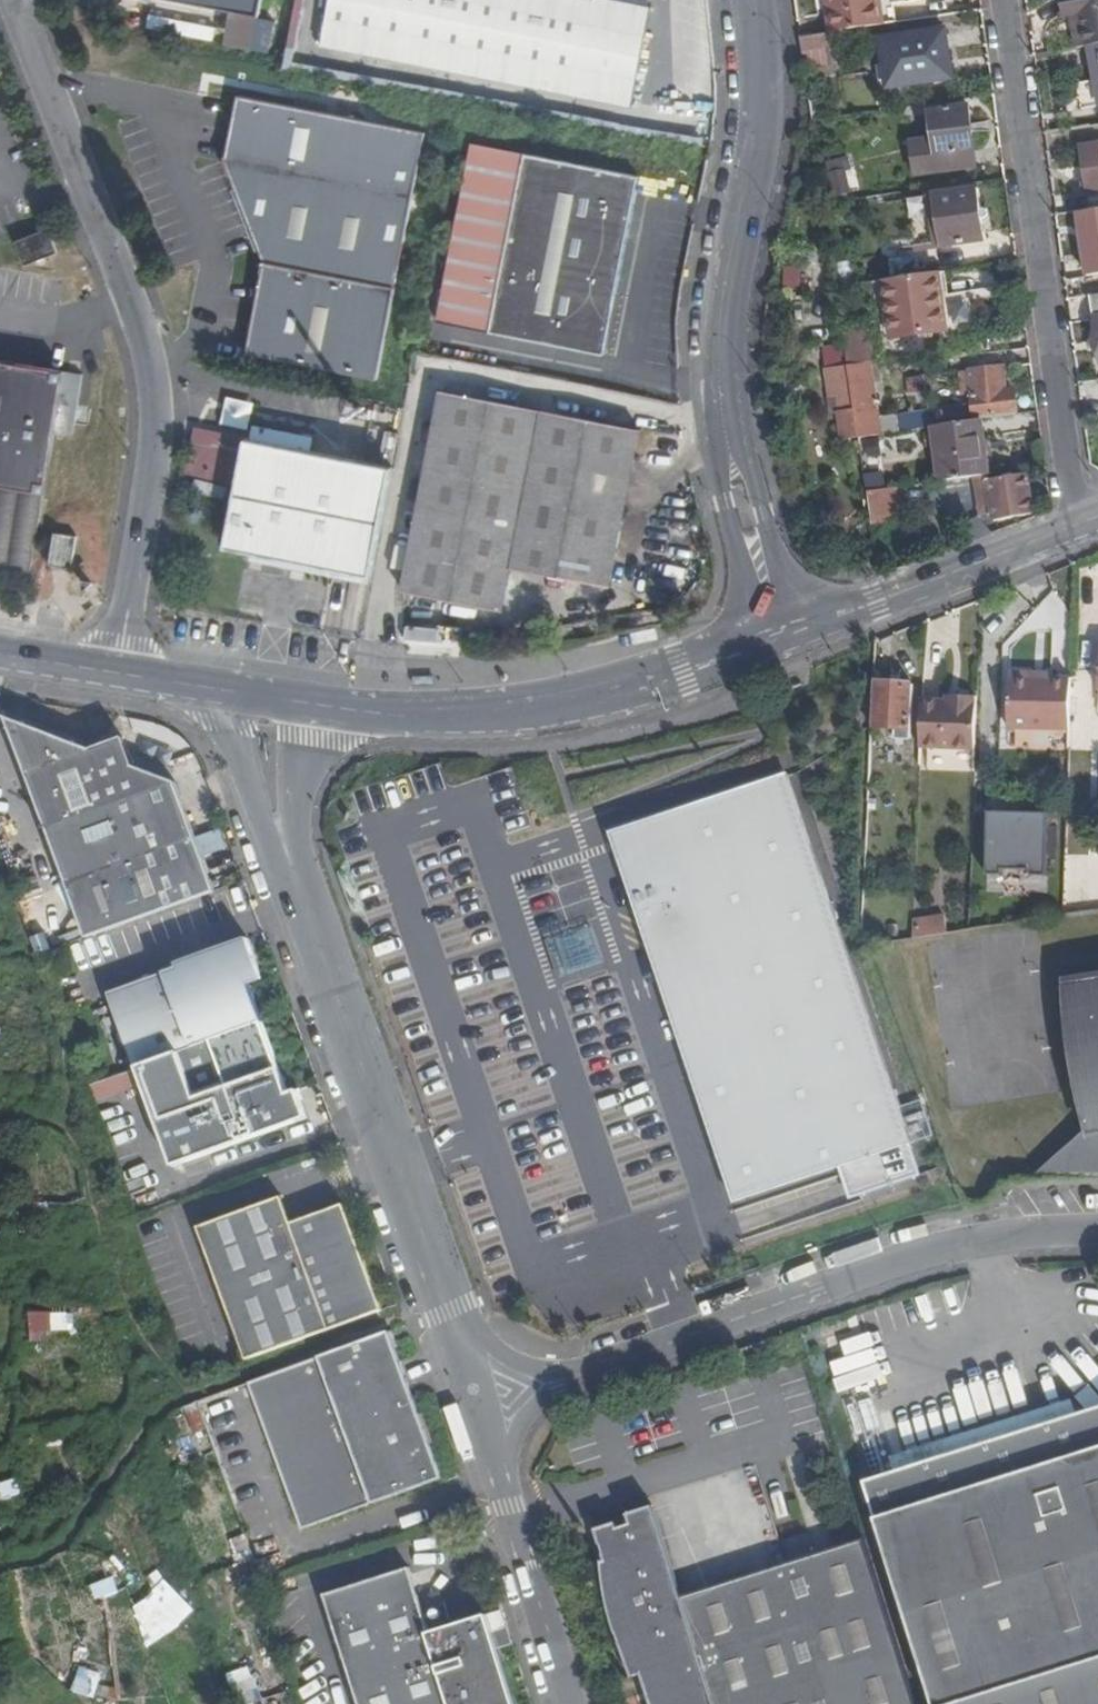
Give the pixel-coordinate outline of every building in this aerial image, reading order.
[(257,16),(260,0),(178,0),(257,16)] [(649,4),(630,0),(326,0),(317,41),(630,103),(649,4)] [(815,0),(800,0),(802,10),(815,8),(815,0)] [(902,23),(902,21),(895,22),(893,4),(897,3),(897,0),(831,0),(835,33),(836,33),(902,23)] [(1087,45),(1089,45),(1097,43),(1097,0),(1067,0),(1070,14),(1082,12),(1087,45)] [(665,108),(712,107),(710,3),(662,4),(665,108)] [(902,21),(897,3),(893,4),(895,22),(902,21)] [(1082,12),(1070,14),(1075,48),(1087,45),(1082,12)] [(953,78),(946,32),(883,41),(890,87),(953,78)] [(802,51),(838,46),(836,33),(835,33),(801,38),(802,51)] [(1089,45),(1097,94),(1097,43),(1089,45)] [(804,65),(805,70),(840,65),(838,46),(802,51),(804,65)] [(1095,80),(1080,82),(1082,103),(1097,102),(1095,80)] [(237,96),(224,162),(410,200),(424,133),(374,123),(358,120),(237,96)] [(977,167),(968,106),(930,112),(933,138),(911,142),(916,175),(977,167)] [(358,120),(374,123),(377,113),(360,109),(358,120)] [(1082,147),(1088,193),(1097,192),(1097,144),(1082,147)] [(524,151),(511,149),(500,147),(490,171),(463,297),(473,323),(491,327),(496,300),(511,225),(524,151)] [(524,151),(511,225),(496,300),(491,327),(490,331),(603,353),(638,174),(524,151)] [(392,293),(410,200),(224,162),(263,263),(392,293)] [(846,175),(821,178),(824,198),(849,194),(846,175)] [(981,210),(978,189),(932,196),(940,246),(985,240),(982,218),(981,210)] [(1075,212),(1084,277),(1097,275),(1097,209),(1075,212)] [(49,229),(38,234),(15,242),(25,267),(35,263),(58,254),(49,229)] [(377,381),(392,293),(263,263),(245,355),(377,381)] [(948,330),(939,272),(883,280),(893,338),(948,330)] [(858,437),(848,368),(847,365),(846,358),(844,343),(823,346),(833,412),(843,410),(844,418),(839,418),(842,439),(858,437)] [(43,495),(54,433),(72,437),(77,408),(59,405),(65,373),(58,372),(24,366),(0,362),(0,488),(41,495),(43,495)] [(880,370),(879,363),(870,365),(848,368),(858,437),(934,426),(981,419),(1017,414),(1015,395),(1007,396),(1003,367),(967,371),(972,407),(879,420),(873,381),(881,380),(881,375),(887,375),(886,368),(880,370)] [(610,586),(640,429),(440,390),(402,592),(503,612),(511,566),(610,586)] [(989,473),(981,419),(934,426),(942,480),(989,473)] [(195,427),(192,475),(236,478),(239,430),(195,427)] [(371,576),(393,467),(248,439),(227,548),(371,576)] [(1032,515),(1030,497),(1029,490),(1027,474),(989,480),(989,482),(994,512),(994,519),(1032,515)] [(981,514),(994,512),(989,482),(977,483),(981,514)] [(903,485),(870,491),(874,523),(907,519),(903,485)] [(29,575),(43,495),(41,495),(0,488),(0,570),(29,575)] [(74,570),(79,537),(57,532),(50,566),(74,570)] [(662,614),(676,609),(674,603),(660,608),(662,614)] [(461,648),(462,625),(409,623),(408,646),(461,648)] [(1017,673),(1014,728),(1045,729),(1047,686),(1047,679),(1042,679),(1042,674),(1017,673)] [(1074,730),(1075,681),(1047,679),(1047,686),(1045,729),(1074,730)] [(877,682),(874,729),(898,730),(898,740),(914,740),(916,684),(877,682)] [(952,701),(950,749),(980,750),(983,697),(958,695),(959,701),(952,701)] [(926,701),(924,747),(950,749),(952,701),(926,701)] [(7,719),(68,888),(86,938),(214,893),(196,841),(176,783),(134,768),(123,739),(91,751),(7,719)] [(895,1114),(787,772),(610,828),(729,1203),(833,1171),(843,1203),(918,1179),(909,1149),(932,1142),(920,1106),(895,1114)] [(994,809),(992,871),(1053,873),(1055,811),(994,809)] [(210,855),(228,849),(221,828),(203,834),(210,855)] [(1067,852),(1066,904),(1097,905),(1097,853),(1067,852)] [(946,912),(912,917),(915,935),(948,931),(946,912)] [(548,939),(560,976),(604,962),(592,925),(548,939)] [(109,994),(135,1069),(137,1069),(150,1064),(185,1051),(263,1024),(250,988),(263,982),(248,939),(176,964),(178,969),(109,994)] [(1074,988),(1089,1130),(1055,1157),(1061,1165),(1097,1166),(1097,985),(1074,988)] [(289,1094),(263,1024),(185,1051),(150,1064),(167,1111),(174,1132),(161,1137),(172,1167),(246,1141),(307,1120),(297,1091),(289,1094)] [(150,1064),(137,1069),(154,1116),(161,1137),(174,1132),(167,1111),(150,1064)] [(247,1361),(384,1313),(344,1206),(294,1225),(284,1199),(199,1229),(247,1361)] [(31,1336),(76,1333),(75,1309),(30,1312),(31,1336)] [(444,1480),(391,1335),(249,1386),(260,1413),(303,1531),(444,1480)] [(866,1480),(905,1607),(936,1703),(957,1703),(1063,1672),(1097,1662),(1097,1408),(866,1480)] [(25,1499),(20,1478),(0,1483),(0,1496),(3,1506),(25,1499)] [(866,1539),(820,1554),(684,1596),(681,1585),(656,1506),(628,1515),(632,1524),(620,1528),(619,1522),(597,1529),(629,1629),(617,1632),(632,1677),(643,1674),(653,1703),(917,1703),(888,1612),(866,1539)] [(114,1575),(96,1581),(112,1628),(130,1622),(114,1575)] [(359,1703),(517,1703),(488,1615),(431,1633),(413,1575),(404,1575),(395,1575),(325,1596),(359,1703)] [(83,1656),(72,1681),(109,1698),(121,1673),(83,1656)] [(1030,1683),(963,1703),(1097,1703),(1097,1663),(1030,1683)]
